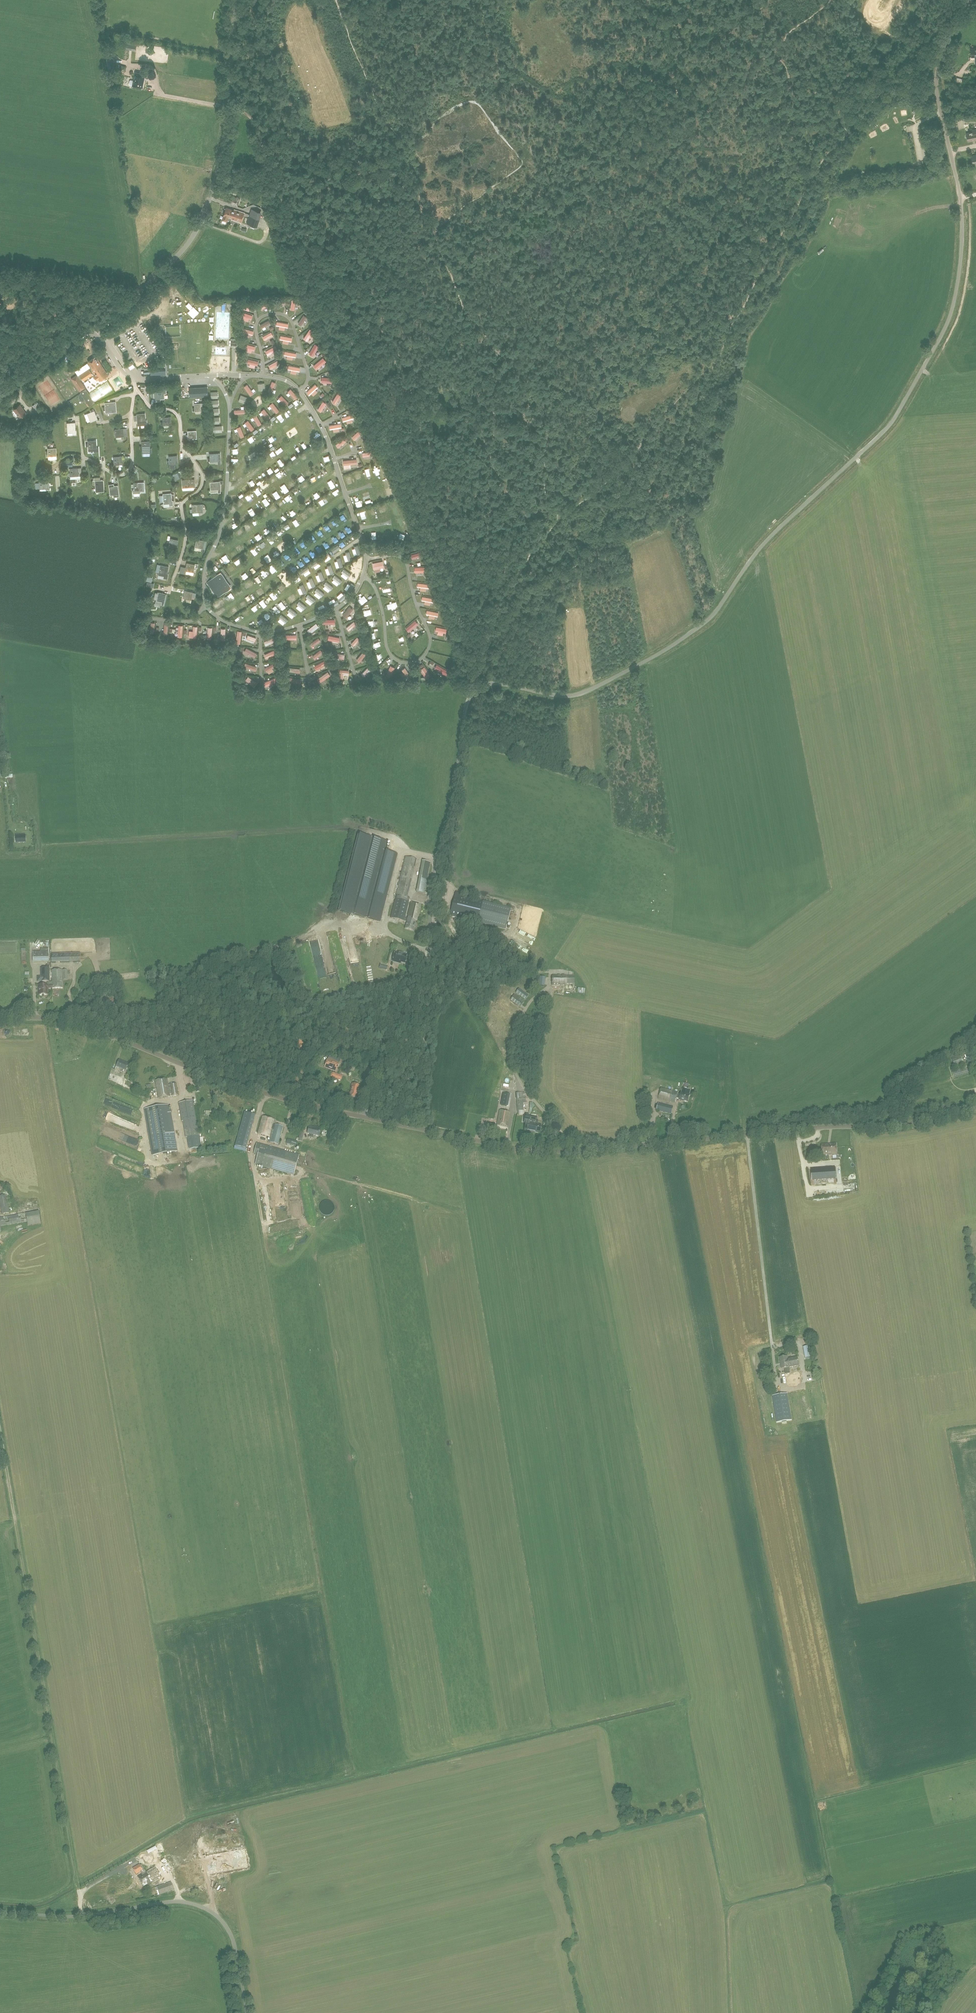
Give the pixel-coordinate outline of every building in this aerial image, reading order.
[(125,72),(126,67),(120,65),(120,66),(115,64),(114,69),(119,71),(125,72)] [(135,72),(133,81),(130,80),(129,81),(129,85),(142,88),(144,74),(135,72)] [(968,141),(975,140),(975,129),(972,130),(972,132),(966,133),(968,141)] [(237,198),(231,196),(229,203),(234,205),(237,206),(240,198),(237,197),(237,198)] [(235,215),(236,210),(234,210),(226,208),(223,216),(224,216),(222,220),(226,222),(227,220),(230,221),(231,219),(232,215),(235,215)] [(257,219),(260,212),(251,209),(249,216),(257,219)] [(244,213),(236,210),(235,215),(232,215),(231,219),(241,222),(244,213)] [(255,226),(257,219),(249,216),(246,223),(255,226)] [(245,311),(251,313),(252,310),(254,310),(255,305),(245,302),(243,307),(246,308),(245,311)] [(278,310),(287,306),(285,302),(276,306),(278,310)] [(262,308),(264,313),(273,308),(271,303),(262,308)] [(250,323),(250,320),(254,321),(254,315),(244,314),(243,323),(250,323)] [(300,326),(304,329),(311,322),(307,318),(300,326)] [(264,330),(273,326),(272,322),(262,326),(264,330)] [(267,342),(276,337),(273,333),(264,338),(267,342)] [(312,334),(307,342),(311,345),(316,337),(312,334)] [(245,351),(253,354),(256,348),(247,344),(245,351)] [(317,360),(323,350),(317,346),(311,357),(317,360)] [(100,364),(96,357),(88,361),(92,367),(90,369),(89,369),(78,376),(77,375),(71,378),(79,391),(80,391),(80,392),(81,393),(80,394),(79,395),(79,396),(79,398),(80,399),(82,400),(83,400),(84,400),(85,400),(89,406),(95,402),(94,402),(110,392),(104,383),(89,393),(86,388),(85,389),(85,388),(80,380),(82,378),(84,380),(95,373),(96,375),(94,376),(97,380),(99,379),(100,381),(108,375),(101,363),(100,364)] [(249,367),(256,369),(257,366),(259,366),(260,361),(250,360),(249,367)] [(325,361),(316,369),(320,373),(329,365),(325,361)] [(121,377),(113,380),(117,389),(125,385),(121,377)] [(53,407),(62,401),(50,381),(40,386),(53,407)] [(245,386),(252,396),(255,394),(248,384),(245,386)] [(207,387),(189,388),(190,397),(208,396),(207,387)] [(154,399),(162,399),(162,391),(154,392),(154,399)] [(334,404),(338,407),(346,399),(342,395),(334,404)] [(283,396),(280,398),(287,406),(290,403),(283,396)] [(105,403),(106,413),(117,412),(116,402),(111,402),(111,403),(108,404),(108,403),(105,403)] [(278,414),(281,411),(274,402),(271,405),(278,414)] [(195,411),(203,411),(203,403),(194,403),(195,411)] [(325,403),(319,410),(323,414),(330,407),(325,403)] [(13,409),(19,418),(26,413),(20,405),(13,409)] [(87,414),(90,422),(98,419),(94,411),(87,414)] [(137,414),(137,422),(138,426),(147,425),(146,421),(145,413),(137,414)] [(259,426),(262,424),(257,414),(254,416),(259,426)] [(163,426),(171,425),(171,417),(163,418),(163,426)] [(249,420),(246,422),(252,431),(255,429),(249,420)] [(76,430),(75,422),(67,423),(67,431),(68,433),(72,433),(72,434),(77,434),(76,430)] [(316,426),(304,431),(309,442),(321,436),(316,426)] [(127,429),(123,429),(115,430),(115,437),(127,436),(127,429)] [(188,439),(196,438),(196,431),(188,431),(188,439)] [(354,439),(357,443),(365,436),(362,432),(354,439)] [(345,439),(337,446),(341,450),(349,444),(345,439)] [(97,448),(96,440),(88,441),(89,449),(97,448)] [(142,442),(142,450),(142,453),(152,453),(152,449),(150,449),(150,441),(142,442)] [(272,457),(278,453),(274,447),(268,451),(272,457)] [(49,456),(57,456),(56,448),(48,449),(49,456)] [(291,459),(296,457),(293,451),(288,453),(291,459)] [(220,453),(218,454),(210,454),(210,462),(218,461),(218,464),(221,464),(220,453)] [(114,465),(122,464),(122,456),(113,457),(114,465)] [(169,464),(177,464),(177,456),(169,456),(169,464)] [(243,470),(247,476),(252,472),(248,466),(243,470)] [(81,467),(78,468),(70,468),(71,476),(82,475),(81,467)] [(239,481),(244,478),(240,472),(235,476),(239,481)] [(350,486),(358,483),(356,478),(348,481),(350,486)] [(194,479),(192,479),(182,480),(183,488),(195,487),(194,479)] [(49,480),(48,480),(39,481),(40,491),(46,490),(46,488),(50,488),(49,480)] [(96,488),(104,488),(104,480),(96,481),(96,488)] [(134,491),(142,490),(142,482),(134,483),(134,491)] [(220,482),(218,482),(210,482),(210,490),(218,490),(218,493),(220,493),(220,482)] [(114,484),(110,484),(111,494),(114,494),(115,496),(120,495),(118,485),(114,486),(114,484)] [(240,489),(245,495),(248,492),(243,486),(240,489)] [(258,488),(254,491),(259,497),(263,494),(258,488)] [(163,502),(172,501),(171,493),(163,494),(163,502)] [(202,504),(200,504),(192,505),(192,513),(203,512),(202,504)] [(307,511),(303,514),(308,520),(311,517),(307,511)] [(168,546),(176,548),(178,540),(170,538),(168,546)] [(195,547),(203,549),(204,541),(196,539),(195,547)] [(239,568),(243,566),(238,559),(235,561),(239,568)] [(195,565),(192,564),(192,566),(187,564),(186,568),(181,567),(180,573),(186,574),(186,571),(193,572),(195,565)] [(159,573),(167,574),(169,567),(161,565),(159,573)] [(265,579),(269,576),(265,569),(261,572),(265,579)] [(217,597),(231,587),(221,573),(207,582),(217,597)] [(298,583),(304,580),(300,573),(294,576),(298,583)] [(183,598),(191,600),(193,592),(185,591),(183,598)] [(156,600),(164,602),(166,594),(158,592),(156,600)] [(348,618),(354,608),(350,606),(344,616),(348,618)] [(347,627),(350,631),(358,625),(355,621),(347,627)] [(312,633),(320,626),(317,622),(309,630),(312,633)] [(411,633),(421,626),(418,622),(407,629),(411,633)] [(448,637),(449,631),(440,629),(438,635),(448,637)] [(356,646),(361,639),(358,636),(352,643),(356,646)] [(314,647),(322,641),(319,637),(311,643),(314,647)] [(255,658),(258,653),(248,647),(245,652),(255,658)] [(316,659),(324,652),(321,649),(314,656),(316,659)] [(265,654),(267,658),(276,653),(274,650),(265,654)] [(360,662),(368,655),(365,652),(357,659),(360,662)] [(318,670),(328,663),(326,659),(315,666),(318,670)] [(434,669),(445,676),(448,672),(436,665),(434,669)] [(362,673),(365,677),(373,670),(370,667),(362,673)] [(422,671),(425,676),(430,673),(426,668),(422,671)] [(348,675),(348,671),(340,670),(339,678),(343,679),(343,674),(348,675)] [(321,682),(332,675),(329,671),(318,678),(321,682)] [(266,685),(279,682),(277,677),(265,681),(266,685)] [(380,922),(397,855),(398,853),(385,850),(387,842),(358,834),(338,911),(380,922)] [(422,857),(424,849),(412,846),(410,854),(422,857)] [(416,859),(405,857),(391,918),(404,921),(405,918),(414,880),(411,879),(416,859)] [(422,862),(416,892),(425,894),(431,863),(422,862)] [(511,908),(483,901),(460,895),(461,893),(456,891),(450,915),(478,922),(506,929),(511,908)] [(406,919),(405,918),(404,921),(407,922),(405,929),(414,931),(416,921),(418,921),(421,905),(410,902),(406,919)] [(326,950),(323,943),(317,946),(320,952),(326,950)] [(33,962),(48,962),(48,951),(32,951),(33,962)] [(51,953),(51,954),(51,962),(80,961),(80,952),(51,953)] [(395,952),(393,961),(398,963),(399,962),(405,963),(407,955),(395,952)] [(394,971),(401,972),(402,965),(395,964),(394,971)] [(41,981),(49,981),(49,978),(49,968),(41,968),(41,981)] [(52,970),(52,979),(52,982),(47,982),(47,985),(52,984),(52,988),(63,988),(62,970),(52,970)] [(552,975),(552,985),(566,985),(566,984),(574,984),(574,976),(566,976),(566,975),(552,975)] [(48,988),(52,988),(52,984),(47,985),(38,985),(39,995),(48,995),(48,988)] [(525,1000),(528,996),(520,989),(516,993),(525,1000)] [(524,1002),(514,994),(510,1000),(520,1007),(524,1002)] [(955,1068),(964,1064),(960,1055),(959,1052),(950,1055),(953,1062),(955,1068)] [(123,1070),(126,1071),(129,1064),(119,1060),(116,1067),(120,1068),(119,1071),(122,1073),(123,1070)] [(330,1064),(328,1072),(339,1075),(341,1067),(330,1064)] [(511,1085),(513,1077),(499,1074),(497,1082),(511,1085)] [(155,1081),(158,1098),(169,1097),(168,1089),(171,1088),(172,1096),(178,1095),(176,1084),(168,1085),(167,1079),(155,1081)] [(357,1098),(360,1086),(352,1084),(349,1096),(357,1098)] [(661,1088),(658,1099),(675,1103),(677,1098),(679,1099),(679,1100),(682,1101),(682,1100),(688,1102),(690,1095),(687,1094),(688,1090),(683,1089),(682,1093),(681,1092),(681,1094),(678,1094),(678,1092),(661,1088)] [(503,1093),(497,1125),(507,1127),(510,1112),(508,1112),(510,1106),(509,1106),(511,1095),(503,1093)] [(525,1093),(516,1093),(517,1111),(524,1111),(523,1103),(525,1103),(525,1093)] [(478,1097),(477,1104),(483,1105),(483,1107),(494,1108),(499,1109),(500,1103),(497,1102),(498,1096),(491,1095),(491,1096),(486,1095),(482,1094),(482,1097),(478,1097)] [(183,1123),(189,1151),(201,1149),(193,1101),(178,1104),(181,1122),(183,1123)] [(656,1110),(671,1114),(673,1107),(658,1103),(656,1110)] [(144,1109),(152,1156),(178,1151),(171,1112),(172,1112),(171,1110),(169,1110),(168,1105),(144,1109)] [(246,1149),(255,1115),(245,1112),(235,1146),(246,1149)] [(526,1123),(524,1130),(527,1131),(540,1133),(541,1125),(537,1124),(538,1122),(536,1121),(536,1117),(535,1116),(536,1115),(533,1114),(532,1116),(526,1114),(524,1123),(526,1123)] [(258,1134),(270,1137),(269,1142),(278,1145),(283,1127),(275,1125),(275,1126),(273,1125),(274,1120),(263,1117),(258,1134)] [(313,1138),(314,1135),(319,1136),(321,1129),(309,1126),(307,1133),(310,1134),(309,1137),(313,1138)] [(121,1140),(137,1145),(139,1139),(123,1134),(121,1140)] [(258,1156),(255,1164),(294,1175),(299,1155),(257,1144),(254,1155),(258,1156)] [(822,1155),(836,1154),(836,1144),(822,1145),(822,1155)] [(836,1179),(835,1168),(811,1169),(812,1180),(836,1179)] [(2,1212),(10,1212),(10,1207),(7,1207),(6,1194),(1,1194),(2,1212)] [(0,1217),(0,1231),(2,1230),(1,1225),(26,1222),(26,1223),(42,1221),(41,1213),(10,1217),(10,1215),(0,1217)] [(789,1367),(787,1359),(787,1356),(779,1357),(781,1368),(784,1368),(787,1383),(801,1381),(800,1371),(790,1372),(789,1367)] [(797,1357),(787,1359),(789,1367),(799,1366),(797,1357)] [(787,1393),(773,1396),(777,1422),(791,1420),(787,1393)] [(792,1396),(795,1408),(801,1407),(798,1395),(792,1396)] [(190,1845),(186,1839),(187,1839),(186,1839),(176,1845),(175,1846),(176,1846),(180,1852),(179,1852),(180,1852),(190,1846),(191,1845),(190,1845)] [(156,1849),(155,1846),(145,1852),(147,1855),(156,1849)] [(210,1872),(249,1866),(246,1852),(239,1853),(238,1848),(218,1851),(219,1856),(208,1858),(210,1872)] [(144,1868),(141,1864),(133,1868),(136,1874),(141,1871),(142,1874),(146,1872),(144,1868)] [(161,1876),(155,1866),(150,1870),(147,1866),(144,1868),(146,1872),(152,1881),(161,1876)] [(146,1872),(142,1874),(138,1877),(144,1886),(152,1881),(146,1872)] [(200,1879),(199,1872),(187,1873),(188,1881),(200,1879)] [(158,1895),(174,1889),(171,1882),(156,1888),(158,1895)]
